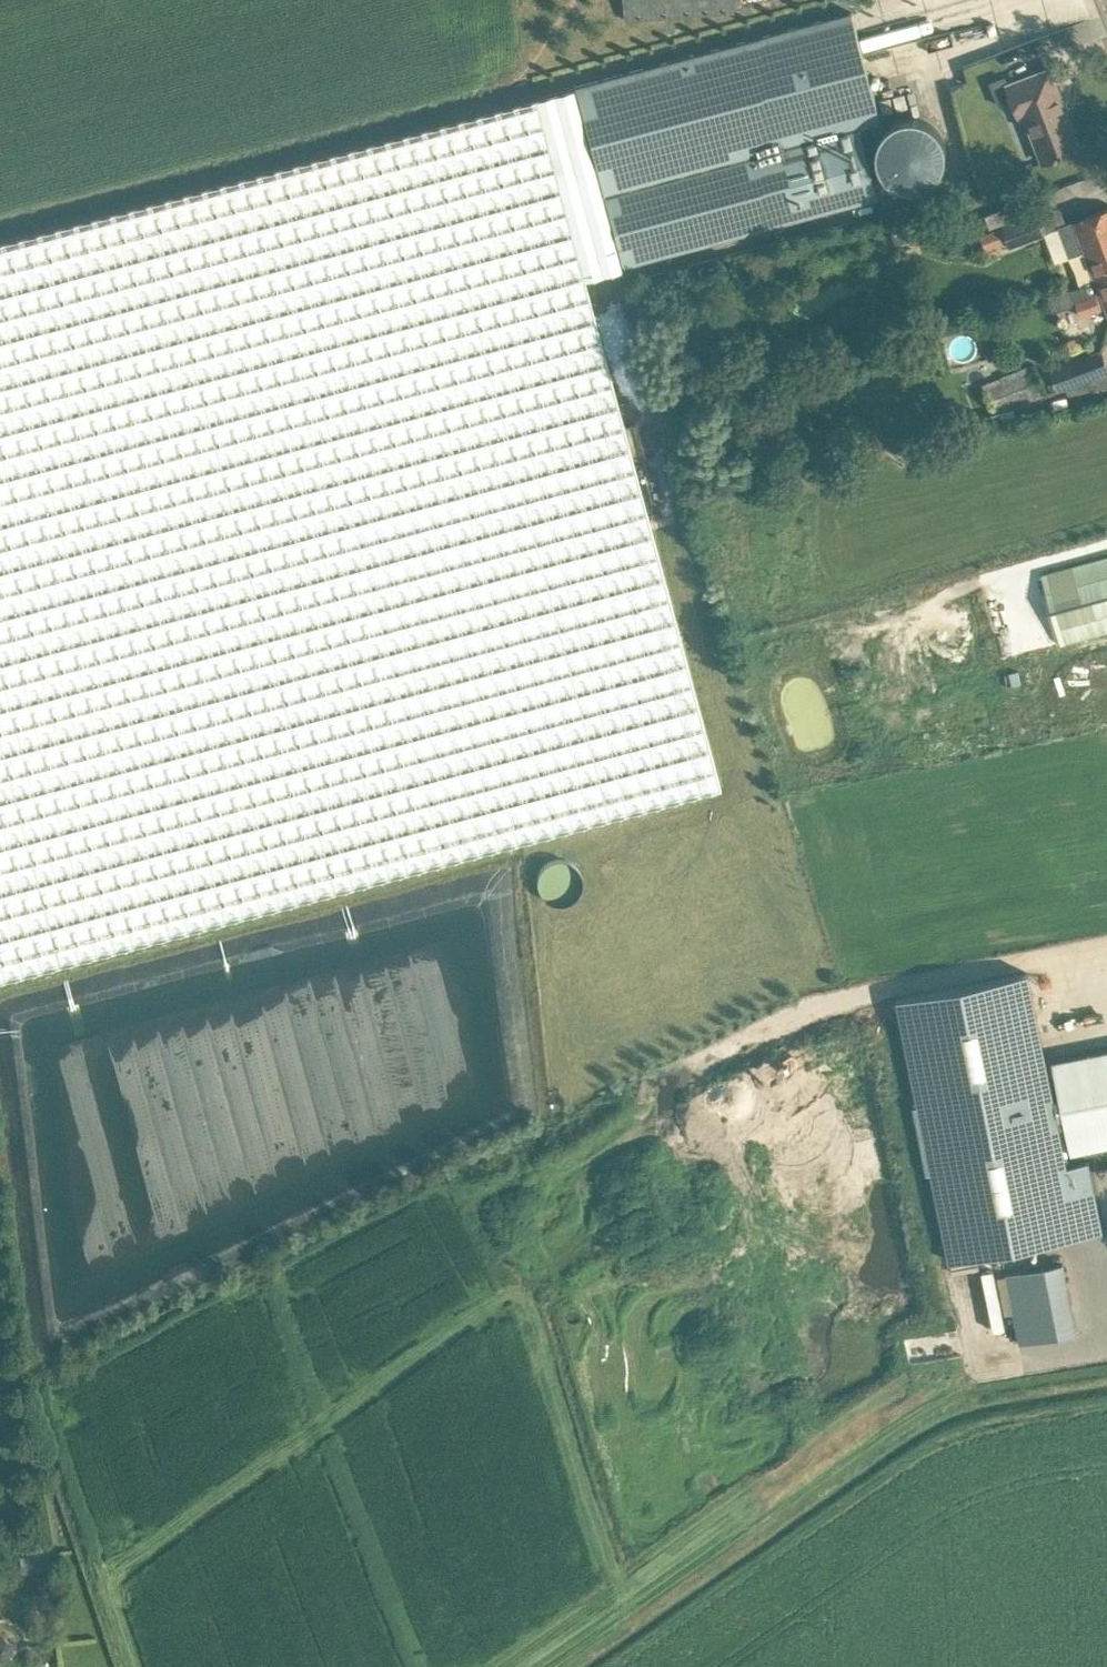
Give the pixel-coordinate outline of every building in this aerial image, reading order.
[(626,19),(734,10),(733,3),(740,3),(740,0),(625,0),(626,19)] [(583,276),(622,266),(621,264),(878,195),(859,124),(881,118),(852,11),(534,96),(583,276)] [(903,53),(973,44),(971,31),(901,39),(903,53)] [(1050,67),(1008,83),(1005,77),(991,83),(999,105),(1013,100),(1018,114),(1024,112),(1042,161),(1080,146),(1050,67)] [(908,107),(905,94),(894,96),(897,110),(908,107)] [(719,784),(650,527),(583,276),(534,96),(0,239),(0,977),(719,784)] [(894,111),(890,97),(879,100),(883,114),(894,111)] [(882,117),(879,178),(938,181),(940,119),(882,117)] [(1096,279),(1106,275),(1106,207),(1058,225),(1080,284),(1096,279)] [(915,212),(890,218),(895,240),(921,234),(915,212)] [(988,250),(1009,241),(1010,244),(1046,231),(1039,212),(1003,225),(981,234),(988,250)] [(1096,279),(1080,284),(1081,285),(1071,289),(1081,315),(1106,306),(1106,308),(1106,275),(1096,279)] [(1050,370),(1057,388),(1106,370),(1106,367),(1101,351),(1050,370)] [(988,428),(1018,420),(1013,408),(1047,394),(1033,363),(983,384),(988,397),(994,411),(985,414),(988,428)] [(1106,629),(1106,556),(1041,574),(1059,642),(1106,629)] [(1021,683),(1018,670),(1005,673),(1008,686),(1021,683)] [(897,997),(903,1031),(949,1260),(1102,1229),(1088,1159),(1067,1163),(1057,1117),(1064,1115),(1059,1095),(1053,1096),(1028,971),(897,997)] [(1052,1060),(1059,1095),(1064,1115),(1071,1151),(1106,1143),(1106,1049),(1052,1060)] [(1077,1331),(1076,1330),(1063,1261),(1006,1272),(1020,1343),(1077,1331)] [(7,1656),(11,1650),(11,1642),(5,1638),(0,1638),(0,1656),(7,1656)]
